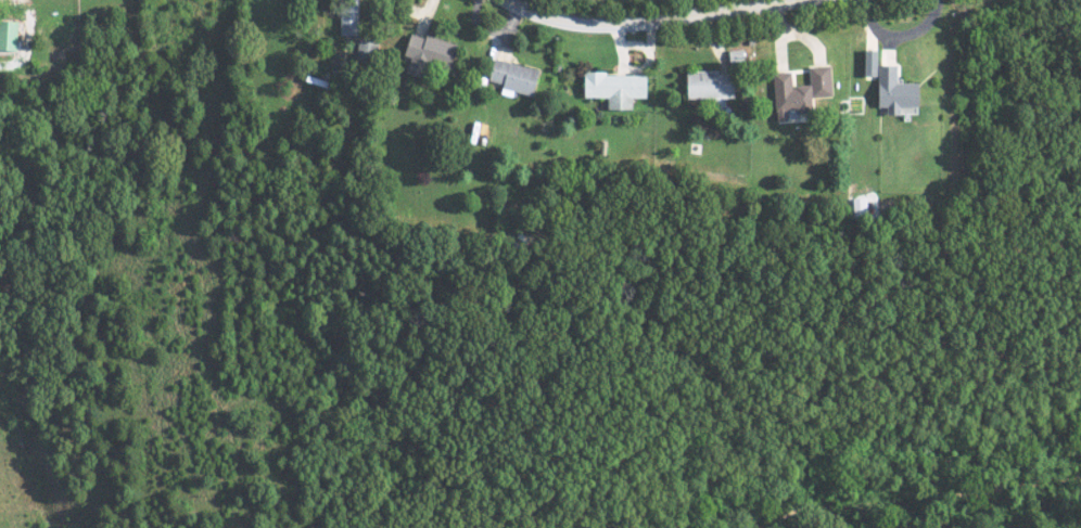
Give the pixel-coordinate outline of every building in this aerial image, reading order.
[(334,32),(353,33),(354,0),(334,0),(334,32)] [(13,21),(0,20),(0,50),(12,50),(13,21)] [(402,32),(397,55),(406,57),(405,62),(441,70),(447,42),(402,32)] [(857,75),(870,75),(870,49),(858,49),(857,75)] [(495,94),(506,96),(508,91),(527,95),(533,68),(487,59),(483,81),(497,83),(495,94)] [(892,64),(872,64),(872,106),(880,106),(880,113),(911,114),(911,82),(892,82),(892,64)] [(768,72),(770,118),(806,117),(805,97),(826,96),(825,65),(804,66),(805,85),(787,85),(786,71),(768,72)] [(708,97),(708,109),(722,109),(721,98),(729,98),(728,69),(679,71),(680,98),(708,97)] [(627,109),(627,98),(642,97),(641,73),(578,74),(578,97),(602,97),(602,109),(627,109)]
